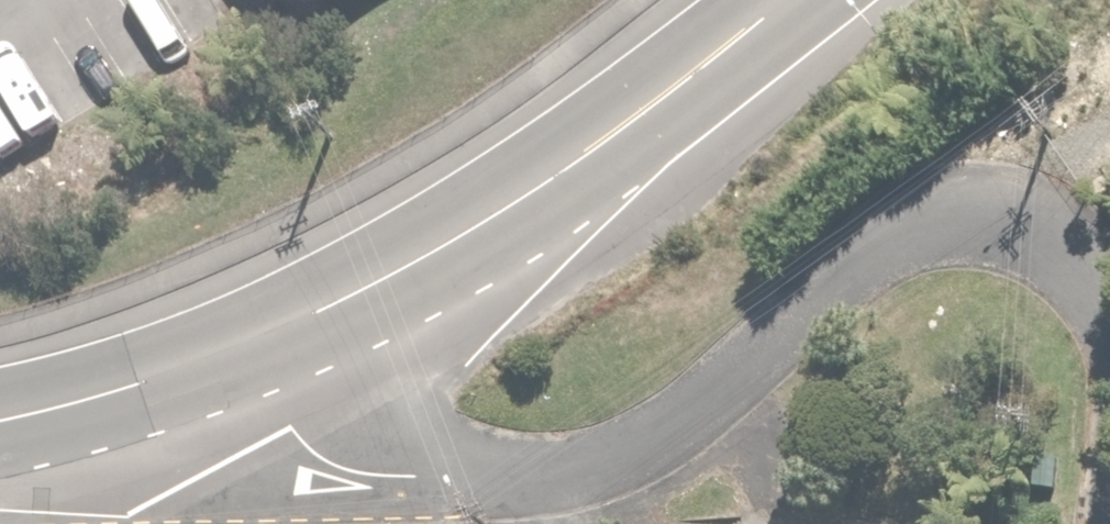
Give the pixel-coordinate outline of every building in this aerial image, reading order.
[(317,10),(334,0),(311,0),(317,10)]
